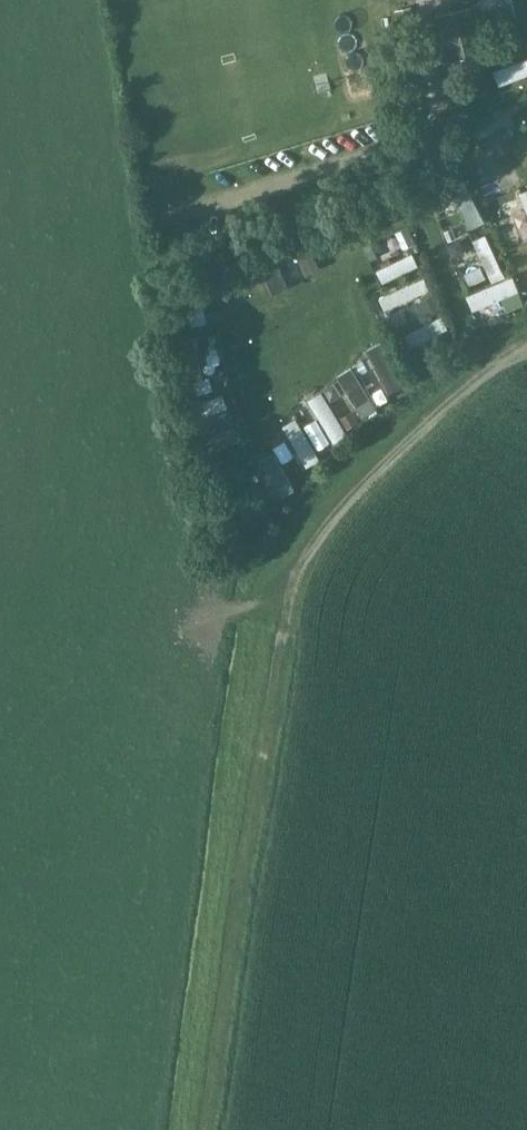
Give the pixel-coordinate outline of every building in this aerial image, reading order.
[(434,15),(438,31),(446,62),(487,52),(475,5),(434,15)]
